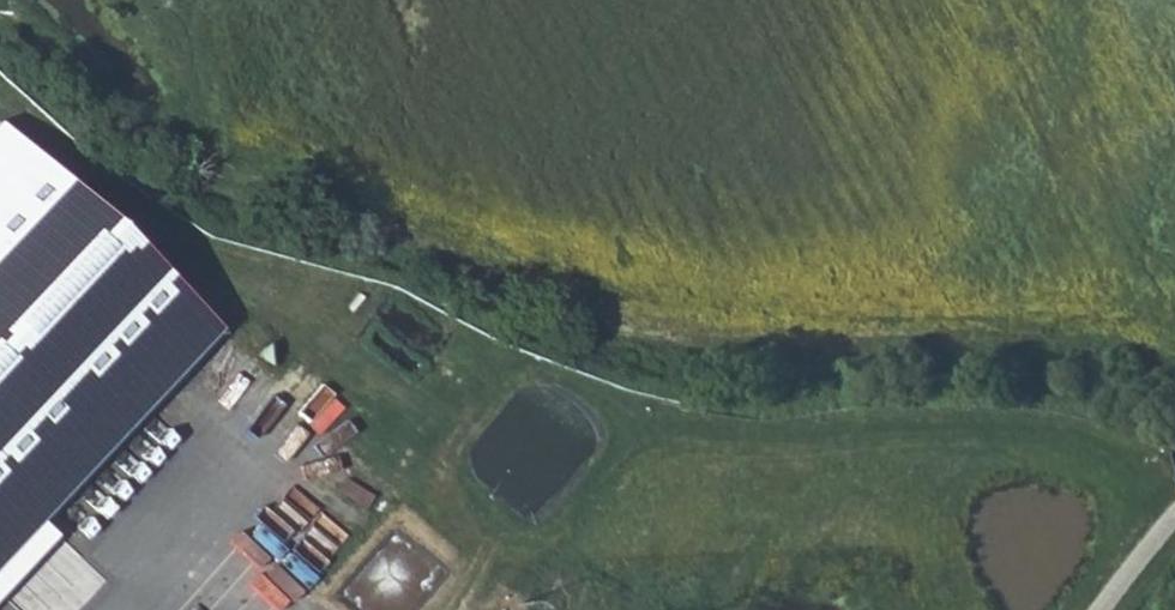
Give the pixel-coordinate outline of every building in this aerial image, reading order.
[(211,327),(0,137),(0,558),(211,327)] [(335,609),(421,609),(424,569),(338,564),(335,609)]
